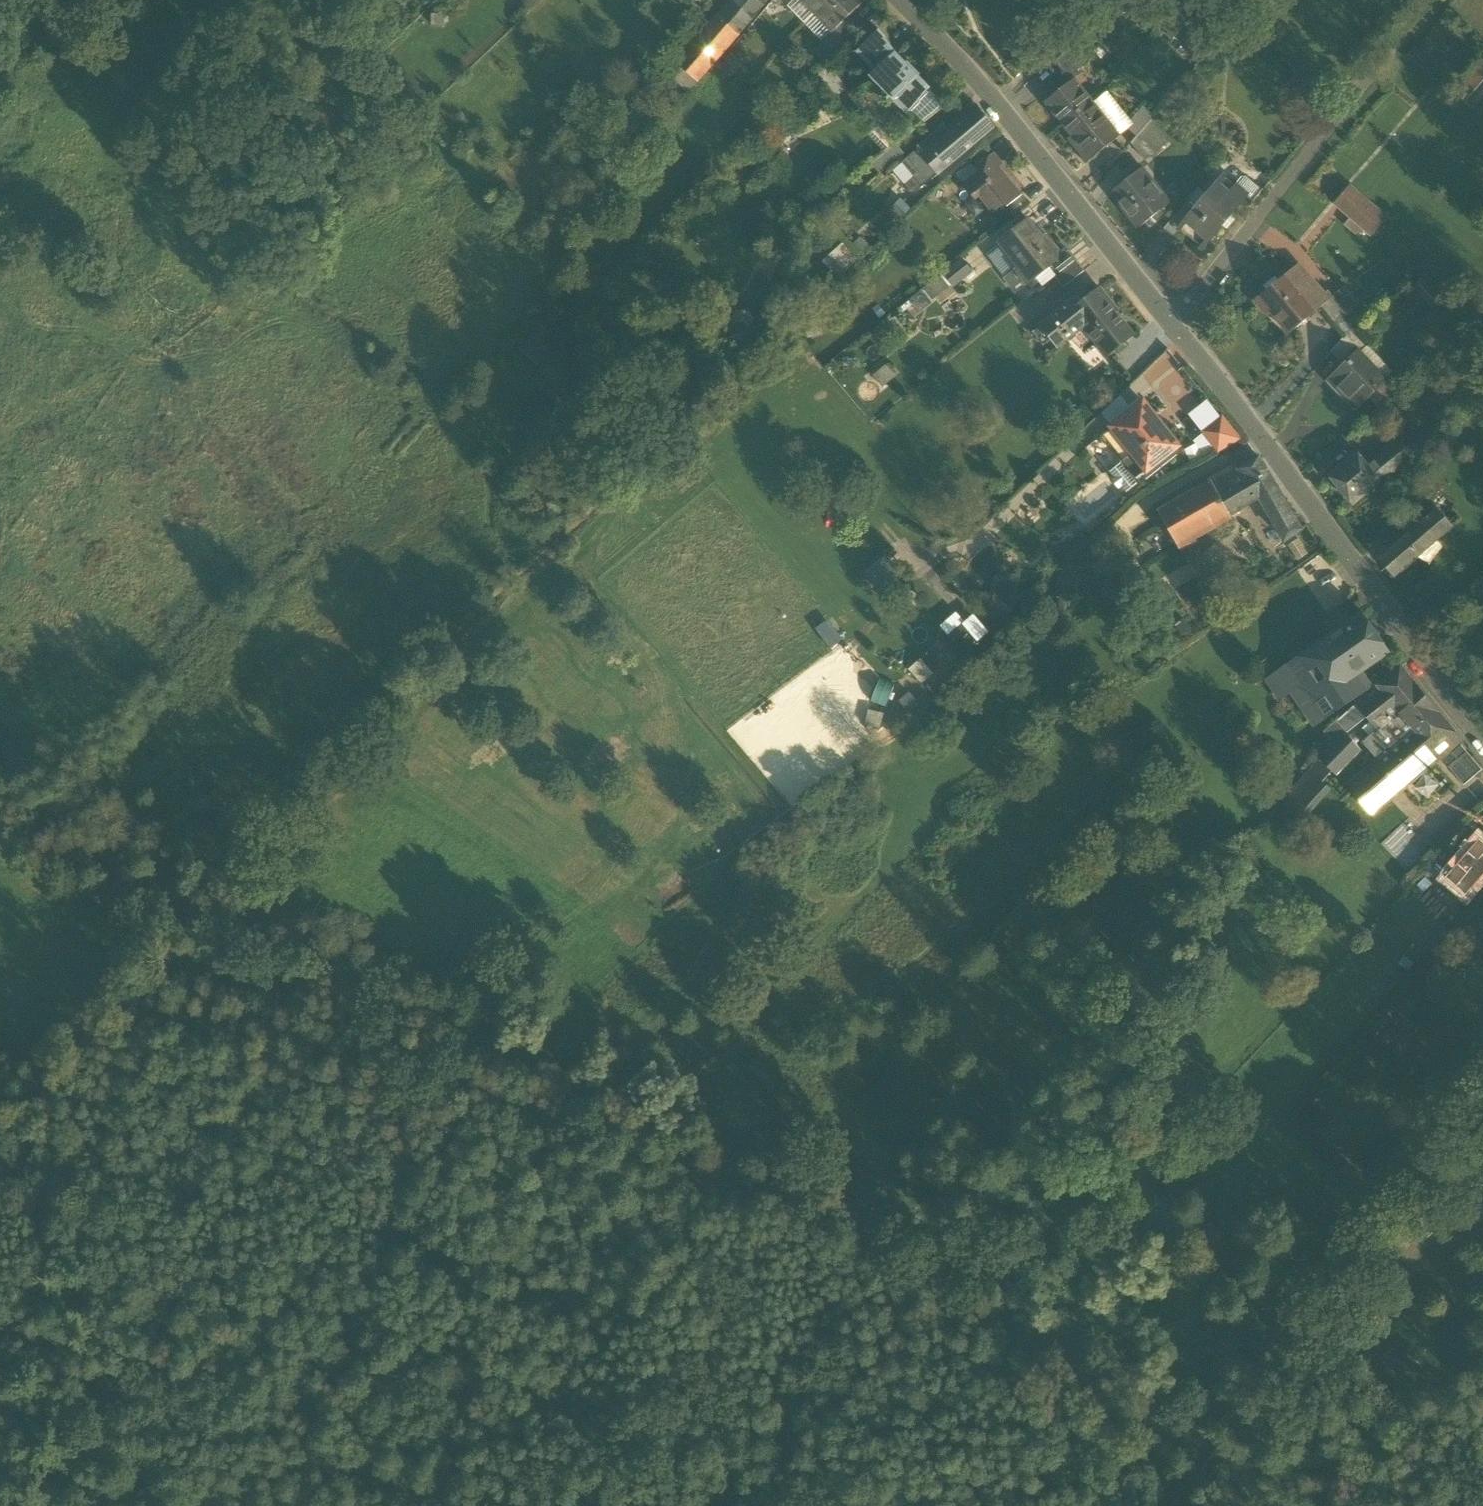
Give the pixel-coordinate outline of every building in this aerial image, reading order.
[(734,2),(753,17),(767,0),(735,0),(734,2)] [(816,12),(805,0),(793,0),(787,6),(805,23),(816,12)] [(816,12),(828,0),(805,0),(816,12)] [(816,12),(834,30),(849,16),(866,0),(828,0),(816,12)] [(1246,12),(1261,0),(1236,0),(1246,12)] [(738,35),(753,17),(734,2),(720,18),(738,35)] [(1203,13),(1220,26),(1225,19),(1208,6),(1203,13)] [(816,12),(805,23),(822,41),(830,34),(834,30),(816,12)] [(445,14),(431,14),(432,25),(446,25),(445,14)] [(830,34),(842,47),(860,28),(849,16),(834,30),(830,34)] [(738,35),(720,18),(703,37),(713,46),(722,54),(738,35)] [(856,52),(875,71),(896,51),(879,30),(856,52)] [(674,89),(688,74),(713,46),(703,37),(701,35),(664,78),(663,79),(674,89)] [(1052,62),(1065,77),(1084,61),(1070,45),(1052,62)] [(722,54),(713,46),(688,74),(698,82),(722,54)] [(907,115),(909,113),(929,90),(931,88),(896,51),(875,71),(870,76),(874,80),(906,113),(907,115)] [(720,66),(732,76),(743,63),(731,53),(720,66)] [(1474,108),(1482,99),(1482,59),(1455,91),(1474,108)] [(830,66),(817,76),(835,99),(848,89),(830,66)] [(684,97),(698,82),(688,74),(674,89),(684,97)] [(1044,102),(1063,126),(1099,97),(1095,92),(1088,97),(1074,79),(1044,102)] [(903,116),(906,113),(874,80),(852,90),(863,105),(859,109),(857,112),(875,130),(879,127),(895,143),(896,145),(897,144),(916,129),(903,116)] [(847,92),(859,109),(863,105),(852,90),(847,92)] [(945,105),(929,90),(909,113),(920,125),(945,105)] [(1108,92),(1100,98),(1102,100),(1095,105),(1118,136),(1128,129),(1133,125),(1131,121),(1108,92)] [(1100,98),(1099,97),(1063,126),(1072,137),(1068,140),(1086,163),(1120,138),(1118,136),(1095,105),(1102,100),(1100,98)] [(1154,115),(1143,106),(1131,121),(1133,125),(1128,129),(1136,137),(1150,120),(1154,115)] [(916,150),(917,151),(935,176),(994,132),(977,109),(953,128),(955,131),(944,139),(939,132),(916,150)] [(1170,142),(1150,120),(1136,137),(1131,143),(1146,161),(1170,142)] [(879,127),(875,130),(868,136),(884,152),(895,143),(879,127)] [(871,163),(880,174),(885,169),(904,154),(897,144),(896,145),(895,143),(884,152),(871,163)] [(924,184),(935,176),(917,151),(906,160),(924,184)] [(981,195),(996,215),(1008,205),(1011,208),(1024,198),(999,166),(1003,164),(995,154),(977,168),(980,172),(965,184),(976,199),(981,195)] [(1113,194),(1139,226),(1166,204),(1139,172),(1113,194)] [(1240,181),(1233,189),(1222,179),(1199,206),(1178,230),(1179,231),(1200,249),(1244,199),(1251,204),(1259,193),(1245,180),(1240,181)] [(1335,204),(1371,236),(1386,218),(1365,199),(1350,187),(1335,204)] [(1163,230),(1173,238),(1179,231),(1178,230),(1199,206),(1189,198),(1169,222),(1163,230)] [(886,213),(898,225),(912,211),(901,199),(886,213)] [(1027,282),(1028,283),(1035,278),(1049,267),(1062,257),(1047,239),(1043,242),(1029,223),(1004,242),(1021,265),(1016,268),(1027,282)] [(986,256),(1004,278),(1016,268),(1021,265),(1004,242),(986,256)] [(823,262),(840,280),(859,261),(842,243),(823,262)] [(1049,267),(1056,276),(1075,260),(1069,252),(1062,257),(1049,267)] [(954,286),(974,270),(963,256),(943,273),(954,286)] [(1086,273),(1075,260),(1056,276),(1066,289),(1086,273)] [(1297,266),(1286,275),(1317,311),(1321,308),(1320,307),(1332,297),(1328,292),(1323,296),(1297,266)] [(1042,287),(1056,276),(1049,267),(1035,278),(1042,287)] [(1014,292),(1027,282),(1016,268),(1004,278),(1014,292)] [(1290,334),(1317,311),(1286,275),(1256,300),(1268,316),(1272,312),(1290,334)] [(1413,288),(1432,310),(1442,301),(1423,279),(1413,288)] [(1340,290),(1362,318),(1367,312),(1345,286),(1340,290)] [(1080,326),(1108,361),(1135,340),(1117,318),(1121,316),(1101,290),(1072,313),(1068,307),(1041,328),(1058,350),(1070,341),(1067,336),(1080,326)] [(1321,308),(1344,337),(1349,332),(1362,318),(1340,290),(1332,297),(1320,307),(1321,308)] [(1365,349),(1349,332),(1344,337),(1331,351),(1345,366),(1358,353),(1359,354),(1365,349)] [(1368,346),(1365,349),(1359,354),(1370,367),(1367,370),(1380,384),(1386,379),(1393,372),(1368,346)] [(1329,380),(1355,408),(1367,397),(1380,384),(1367,370),(1370,367),(1359,354),(1358,353),(1345,366),(1329,380)] [(886,365),(873,375),(882,387),(896,377),(886,365)] [(1367,397),(1378,409),(1397,391),(1386,379),(1380,384),(1367,397)] [(1112,427),(1133,411),(1120,395),(1101,413),(1112,427)] [(1123,461),(1123,462),(1136,478),(1137,479),(1178,446),(1144,402),(1133,411),(1112,427),(1133,453),(1123,461)] [(1213,447),(1218,452),(1241,439),(1222,415),(1201,431),(1213,447)] [(1213,447),(1201,431),(1191,439),(1204,454),(1213,447)] [(1365,468),(1377,481),(1410,456),(1400,442),(1365,468)] [(1329,475),(1355,506),(1380,485),(1377,481),(1365,468),(1354,454),(1329,475)] [(1259,457),(1237,470),(1234,467),(1212,480),(1213,482),(1161,511),(1182,550),(1196,539),(1232,519),(1230,517),(1260,498),(1277,487),(1259,457)] [(1134,480),(1136,478),(1123,462),(1111,472),(1115,477),(1115,478),(1122,487),(1122,486),(1127,492),(1137,484),(1134,480)] [(1260,498),(1285,541),(1302,529),(1277,487),(1260,498)] [(1438,510),(1434,514),(1448,529),(1451,526),(1438,510)] [(1400,571),(1400,572),(1418,556),(1430,564),(1433,559),(1435,556),(1438,553),(1440,550),(1442,547),(1437,540),(1448,530),(1448,529),(1434,514),(1434,513),(1426,520),(1415,512),(1403,529),(1408,535),(1386,554),(1386,555),(1400,571)] [(887,554),(879,560),(898,583),(905,577),(887,554)] [(1400,571),(1386,555),(1381,560),(1394,575),(1400,571)] [(891,589),(898,583),(879,560),(863,573),(879,593),(888,586),(891,589)] [(999,582),(992,601),(1007,606),(1013,587),(999,582)] [(956,612),(939,626),(947,636),(950,634),(963,624),(964,623),(956,612)] [(1329,636),(1357,676),(1389,652),(1362,613),(1329,636)] [(974,615),(964,623),(963,624),(970,633),(977,642),(989,633),(974,615)] [(816,628),(830,649),(841,642),(827,621),(816,628)] [(963,624),(950,634),(957,643),(970,633),(963,624)] [(1288,665),(1325,719),(1366,688),(1357,676),(1329,636),(1288,665)] [(921,659),(908,669),(921,684),(933,673),(921,659)] [(1325,719),(1288,665),(1265,681),(1279,702),(1290,694),(1313,727),(1325,719)] [(1365,713),(1380,730),(1401,711),(1440,758),(1461,741),(1400,668),(1369,693),(1357,704),(1365,713)] [(910,692),(899,701),(908,712),(919,704),(910,692)] [(1357,704),(1337,721),(1345,731),(1365,713),(1357,704)] [(884,714),(868,710),(865,725),(881,729),(884,714)] [(1402,791),(1440,758),(1401,711),(1380,730),(1373,736),(1388,753),(1376,762),(1402,791)] [(1360,749),(1345,731),(1337,721),(1325,731),(1335,743),(1320,760),(1335,774),(1360,749)] [(1448,767),(1464,785),(1482,770),(1461,745),(1452,753),(1457,759),(1448,767)] [(1346,786),(1373,817),(1402,791),(1376,762),(1346,786)] [(1309,772),(1299,784),(1317,798),(1327,787),(1309,772)] [(1319,799),(1317,798),(1299,784),(1291,792),(1311,809),(1319,799)] [(1466,896),(1482,877),(1482,840),(1480,837),(1444,877),(1466,896)] [(1466,896),(1444,877),(1432,891),(1454,910),(1466,896)]
